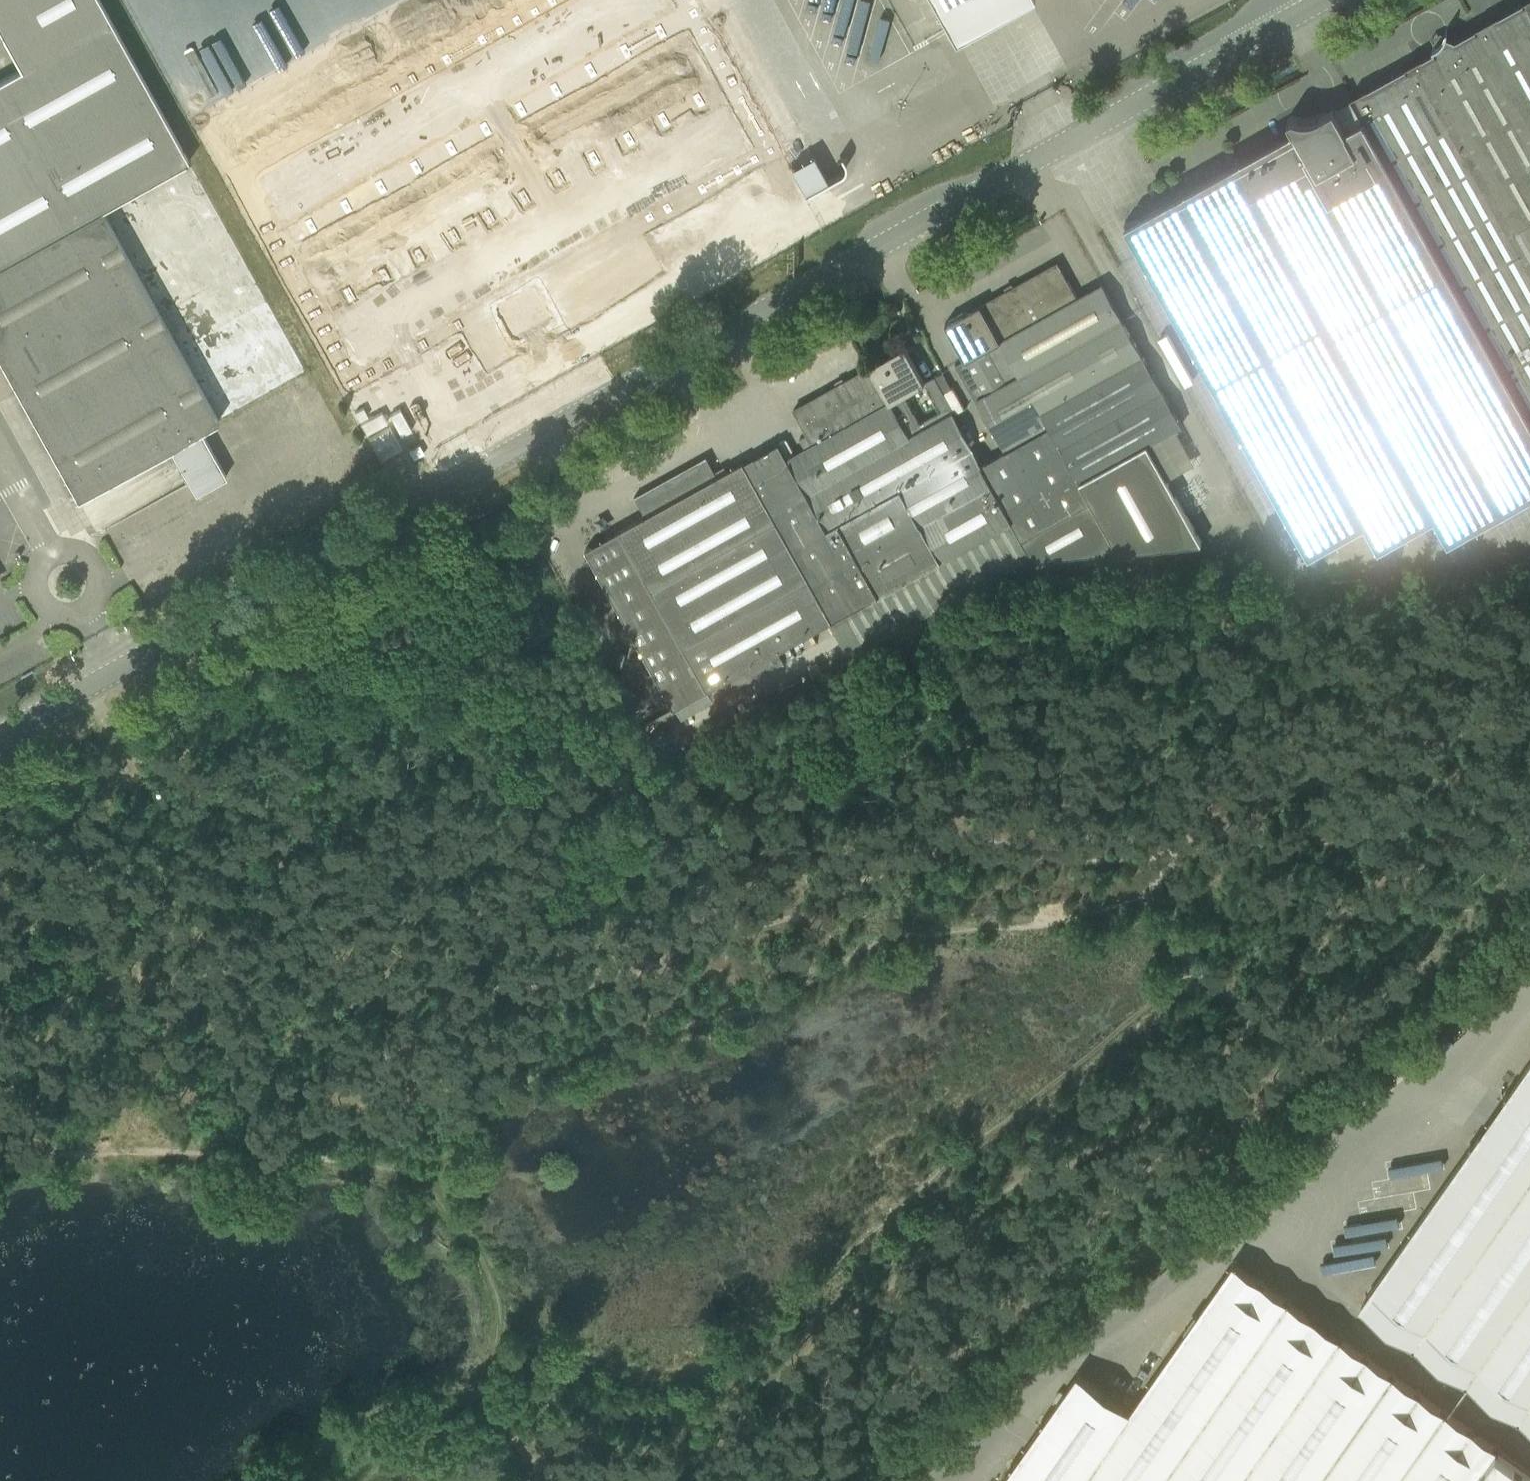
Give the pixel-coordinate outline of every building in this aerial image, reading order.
[(233,178),(350,387),(464,324),(486,363),(651,271),(630,232),(771,153),(686,0),(552,0),(233,178)] [(955,21),(961,18),(960,17),(991,0),(943,0),(955,21)] [(1445,28),(1445,31),(1445,33),(1445,35),(1444,37),(1443,38),(1442,40),(1440,42),(1438,43),(1432,47),(1433,50),(1351,96),(1363,118),(1345,128),(1333,106),(1324,111),(1321,113),(1319,115),(1317,115),(1314,116),(1311,117),(1306,118),(1305,118),(1302,118),(1299,117),(1297,117),(1294,116),(1293,115),(1287,118),(1293,129),(1125,222),(1309,552),(1365,521),(1378,545),(1434,514),(1448,539),(1529,493),(1529,0),(1523,0),(1455,38),(1446,35),(1447,29),(1445,28)] [(101,209),(189,160),(110,19),(21,68),(0,80),(0,265),(101,209)] [(827,179),(794,119),(772,131),(806,191),(827,179)] [(0,265),(0,360),(77,499),(170,448),(195,493),(226,476),(201,430),(219,420),(101,209),(0,265)] [(980,303),(979,304),(1040,410),(1118,551),(1202,542),(1147,444),(1181,425),(1102,283),(1077,297),(1058,262),(981,305),(980,303)] [(1040,410),(979,304),(945,323),(965,359),(955,364),(965,382),(975,400),(977,399),(1005,450),(981,464),(1012,520),(1011,521),(1030,556),(1032,559),(1044,558),(1118,551),(1040,410)] [(904,346),(870,365),(890,401),(903,423),(909,435),(921,428),(902,394),(924,382),(904,346)] [(981,464),(952,412),(952,411),(909,435),(903,423),(870,365),(869,365),(870,366),(793,409),(806,433),(800,437),(805,447),(787,457),(789,461),(771,470),(869,646),(1030,556),(1011,521),(1012,520),(981,464)] [(869,646),(771,470),(754,480),(743,460),(726,470),(724,465),(716,470),(719,474),(717,475),(706,455),(705,456),(705,457),(636,495),(634,495),(645,515),(586,548),(674,707),(830,621),(850,657),(869,646)] [(312,666),(306,656),(296,661),(302,672),(312,666)] [(1529,1423),(1529,1063),(1361,1305),(1529,1423)] [(1234,1264),(1130,1411),(1078,1374),(1003,1480),(1529,1480),(1529,1471),(1234,1264)]
